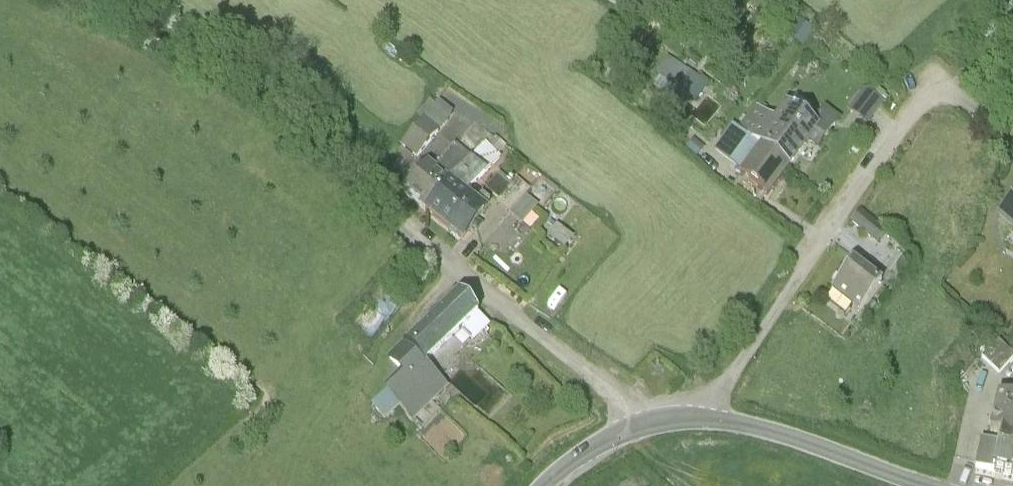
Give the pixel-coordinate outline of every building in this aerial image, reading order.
[(624,13),(634,0),(607,0),(624,13)] [(672,57),(653,83),(678,101),(684,92),(696,101),(709,84),(672,57)] [(868,123),(884,104),(864,86),(847,106),(868,123)] [(811,106),(795,94),(788,104),(804,116),(811,106)] [(776,120),(759,145),(761,147),(788,167),(809,139),(819,146),(835,124),(819,112),(812,122),(804,116),(788,104),(787,104),(776,120)] [(776,120),(761,108),(743,134),(759,145),(776,120)] [(424,124),(438,136),(449,124),(434,111),(424,124)] [(424,124),(403,148),(418,161),(438,136),(424,124)] [(759,145),(743,134),(736,144),(739,146),(735,151),(742,156),(746,151),(752,155),(759,145)] [(489,150),(497,157),(505,149),(495,142),(489,150)] [(486,147),(469,162),(485,176),(500,160),(497,157),(489,150),(486,147)] [(788,167),(761,147),(741,176),(767,195),(788,167)] [(455,150),(434,175),(446,185),(447,184),(448,185),(469,162),(455,150)] [(485,176),(469,162),(448,185),(463,198),(485,176)] [(426,169),(404,195),(425,212),(426,212),(448,185),(447,184),(446,185),(434,175),(426,169)] [(517,183),(497,205),(510,216),(524,199),(529,193),(517,183)] [(463,198),(448,185),(426,212),(463,242),(489,206),(480,198),(473,206),(463,198)] [(537,209),(524,199),(510,216),(509,216),(522,227),(537,209)] [(999,219),(1012,231),(1012,202),(999,219)] [(885,233),(861,214),(854,223),(878,243),(885,233)] [(882,282),(853,260),(832,288),(833,289),(853,304),(860,310),(882,282)] [(853,304),(833,289),(826,298),(846,313),(853,304)] [(460,295),(407,348),(424,365),(425,364),(462,327),(477,311),(460,295)] [(477,311),(462,327),(464,329),(463,331),(472,340),(489,324),(477,311)] [(424,365),(407,348),(392,363),(407,377),(391,394),(414,417),(431,400),(421,391),(436,376),(425,364),(424,365)] [(1001,401),(993,431),(1003,434),(1000,446),(986,442),(980,466),(1012,474),(1012,404),(1001,401)]
